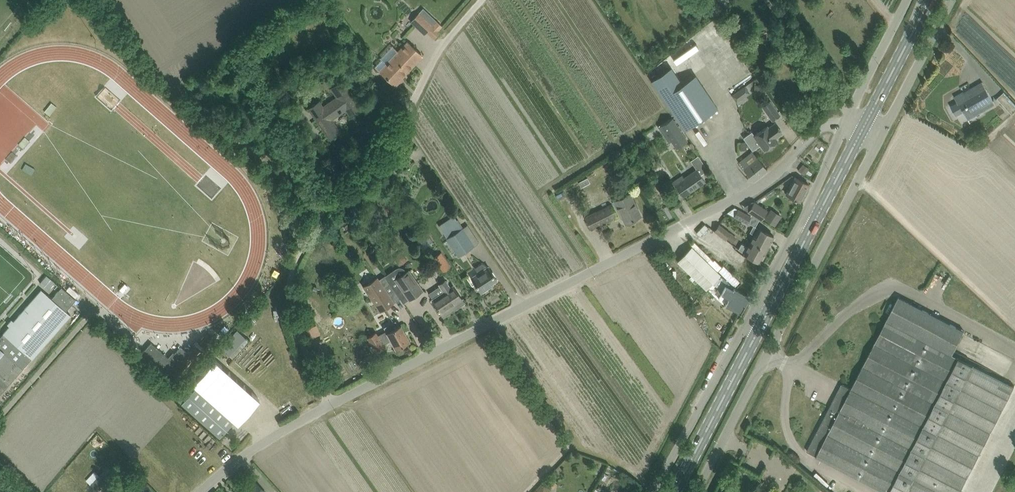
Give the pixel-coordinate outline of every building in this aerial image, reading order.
[(713,15),(722,8),(715,0),(704,0),(702,2),(713,15)] [(432,25),(419,13),(411,21),(425,33),(432,25)] [(718,23),(714,26),(722,37),(726,34),(718,23)] [(349,46),(353,44),(348,33),(343,36),(349,46)] [(749,38),(743,42),(749,51),(755,47),(749,38)] [(380,71),(388,78),(395,85),(414,65),(412,64),(421,54),(414,48),(407,41),(393,57),(389,53),(375,67),(380,71)] [(671,67),(651,80),(684,130),(717,108),(695,75),(682,84),(671,67)] [(274,68),(260,78),(267,87),(281,77),(274,68)] [(359,107),(354,99),(342,81),(332,88),(339,98),(324,108),(319,101),(309,108),(324,130),(330,138),(340,131),(330,118),(339,111),(339,112),(342,110),(341,110),(345,107),(350,114),(359,107)] [(956,115),(963,110),(966,115),(968,119),(995,104),(993,100),(990,95),(985,86),(982,81),(963,92),(954,97),(957,102),(951,106),(956,115)] [(739,91),(732,95),(737,102),(743,97),(739,91)] [(1011,113),(1014,110),(1014,104),(1004,92),(997,98),(1011,113)] [(233,106),(241,100),(236,93),(228,98),(233,106)] [(770,101),(763,106),(773,120),(780,115),(770,101)] [(662,125),(659,126),(667,138),(669,136),(677,147),(687,140),(672,118),(662,125)] [(782,132),(776,124),(775,123),(768,128),(767,126),(755,135),(752,131),(743,137),(753,150),(761,144),(764,149),(777,140),(775,137),(782,132)] [(27,133),(20,141),(25,146),(32,138),(27,133)] [(18,162),(25,152),(19,147),(12,157),(18,162)] [(423,149),(414,157),(420,163),(429,155),(423,149)] [(753,180),(767,169),(752,151),(739,162),(753,180)] [(802,164),(799,170),(805,174),(809,168),(802,164)] [(673,182),(677,188),(683,196),(705,181),(697,169),(684,178),(682,175),(673,182)] [(796,199),(800,201),(809,184),(795,177),(786,194),(794,198),(794,199),(796,199)] [(576,181),(567,186),(570,191),(578,186),(576,181)] [(641,215),(636,206),(630,193),(615,200),(621,214),(625,223),(641,215)] [(767,209),(754,201),(748,211),(760,219),(767,209)] [(617,217),(613,208),(611,204),(585,217),(587,221),(591,230),(617,217)] [(751,216),(738,209),(734,216),(747,223),(751,216)] [(771,209),(764,219),(775,226),(782,215),(771,209)] [(458,256),(474,245),(480,242),(468,224),(462,228),(453,215),(438,225),(458,256)] [(727,237),(730,233),(719,224),(714,231),(726,239),(726,238),(727,237)] [(773,236),(765,231),(758,228),(755,226),(751,233),(754,235),(751,240),(753,242),(767,248),(773,236)] [(74,239),(87,244),(90,236),(78,231),(74,239)] [(727,237),(726,238),(731,242),(735,236),(730,233),(727,237)] [(760,262),(767,248),(753,242),(751,240),(748,247),(741,243),(738,249),(744,254),(760,262)] [(694,241),(690,245),(691,246),(710,264),(713,260),(694,241)] [(677,260),(706,288),(720,274),(710,264),(691,246),(677,260)] [(401,252),(393,258),(398,263),(405,258),(401,252)] [(735,285),(749,293),(753,285),(748,282),(751,276),(752,277),(755,271),(754,271),(757,266),(733,253),(731,256),(730,256),(729,259),(727,263),(743,271),(735,285)] [(449,262),(441,267),(444,271),(452,267),(449,262)] [(471,276),(473,279),(476,283),(481,291),(488,287),(487,285),(497,279),(488,266),(488,267),(482,262),(475,267),(478,272),(471,276)] [(717,267),(732,283),(737,278),(722,262),(717,267)] [(396,279),(409,299),(422,290),(409,270),(407,271),(405,269),(402,267),(400,267),(396,268),(386,275),(391,282),(396,279)] [(48,290),(55,282),(47,275),(40,283),(48,290)] [(380,311),(401,297),(391,282),(386,275),(379,280),(377,277),(363,286),(380,311)] [(724,277),(717,291),(721,293),(725,285),(727,281),(724,277)] [(428,293),(433,299),(432,299),(436,305),(438,308),(437,308),(439,310),(442,313),(456,304),(457,307),(464,303),(453,286),(450,287),(445,280),(440,284),(440,285),(428,293)] [(749,295),(734,287),(733,289),(725,285),(721,293),(728,297),(725,304),(740,312),(749,295)] [(68,308),(76,299),(61,287),(54,295),(68,308)] [(9,384),(19,373),(29,362),(31,359),(32,359),(70,316),(65,312),(58,305),(51,300),(45,294),(41,290),(8,326),(3,333),(0,337),(0,395),(9,384)] [(899,296),(851,388),(842,383),(807,451),(816,455),(816,456),(886,491),(959,491),(1014,385),(951,353),(963,330),(899,296)] [(695,313),(703,310),(700,303),(692,306),(695,313)] [(391,340),(396,348),(409,341),(401,325),(388,332),(387,330),(378,335),(375,332),(368,337),(377,351),(385,346),(383,344),(391,340)] [(313,327),(307,329),(310,338),(316,335),(313,327)] [(171,383),(193,358),(199,351),(192,345),(187,352),(181,347),(170,359),(151,342),(140,355),(171,383)] [(219,375),(223,372),(216,365),(213,368),(219,375)] [(196,387),(181,403),(219,437),(234,420),(196,387)] [(107,466),(90,484),(97,491),(114,472),(107,466)] [(137,479),(129,470),(124,475),(132,484),(137,479)] [(256,482),(245,491),(265,491),(256,482)] [(551,489),(543,482),(535,491),(549,491),(551,489)]
